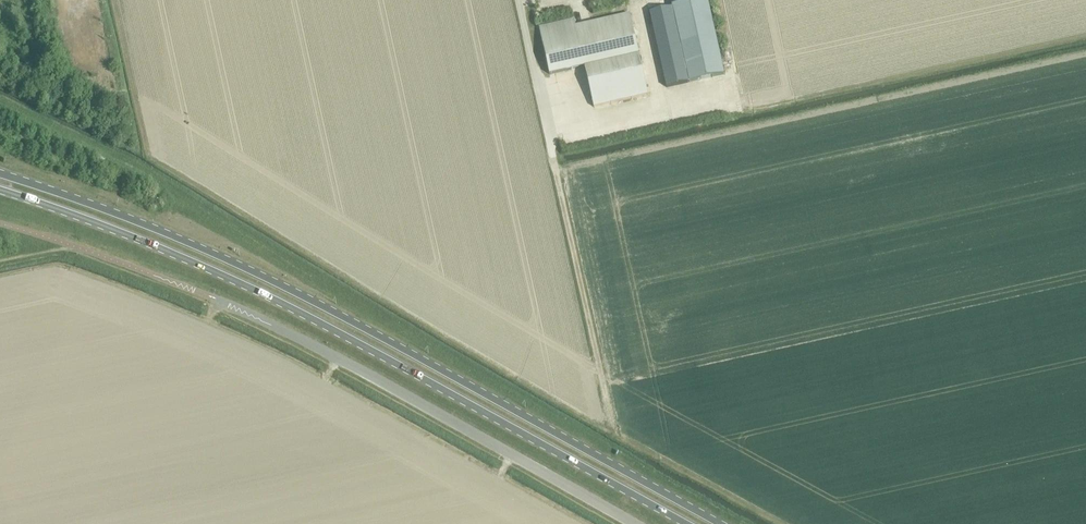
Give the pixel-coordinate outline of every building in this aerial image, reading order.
[(671,7),(671,9),(688,84),(724,76),(707,0),(702,0),(671,7)] [(650,14),(667,89),(688,84),(671,9),(650,14)] [(539,28),(549,75),(584,67),(593,108),(648,96),(630,15),(575,27),(574,20),(539,28)]
